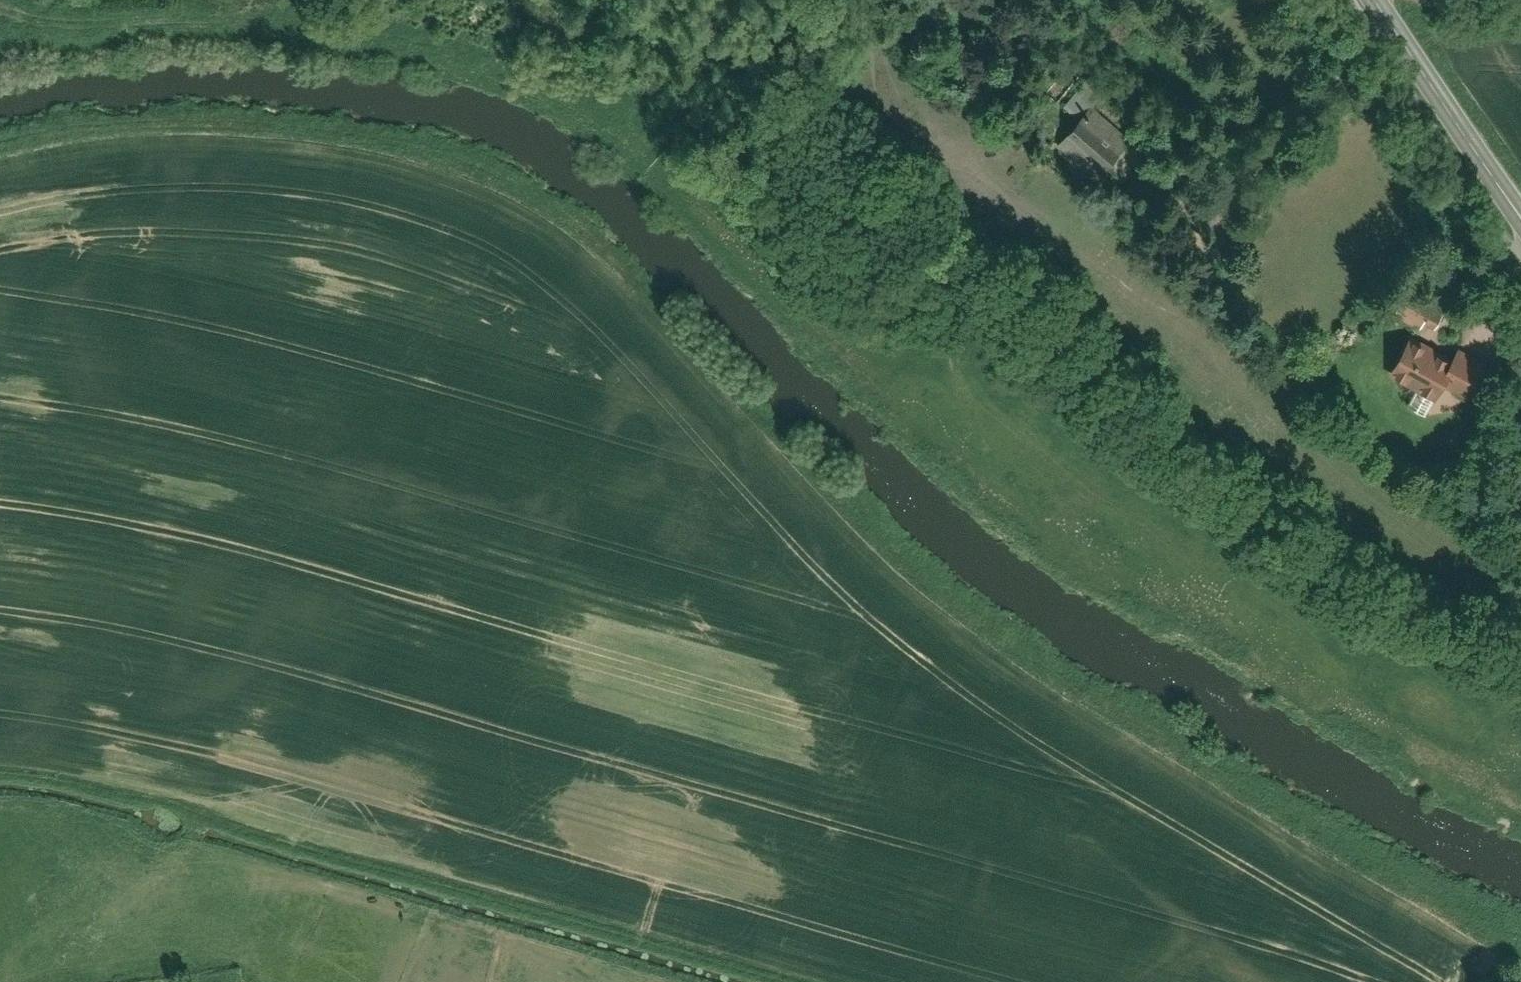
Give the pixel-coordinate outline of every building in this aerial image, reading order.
[(1093,90),(1078,78),(1062,98),(1077,110),(1093,90)] [(1128,139),(1092,106),(1059,141),(1096,174),(1128,139)] [(1452,319),(1417,300),(1406,320),(1431,334),(1435,327),(1445,332),(1452,319)] [(1459,364),(1410,338),(1391,374),(1439,400),(1448,384),(1459,364)] [(1468,395),(1485,364),(1465,353),(1459,364),(1448,384),(1468,395)]
